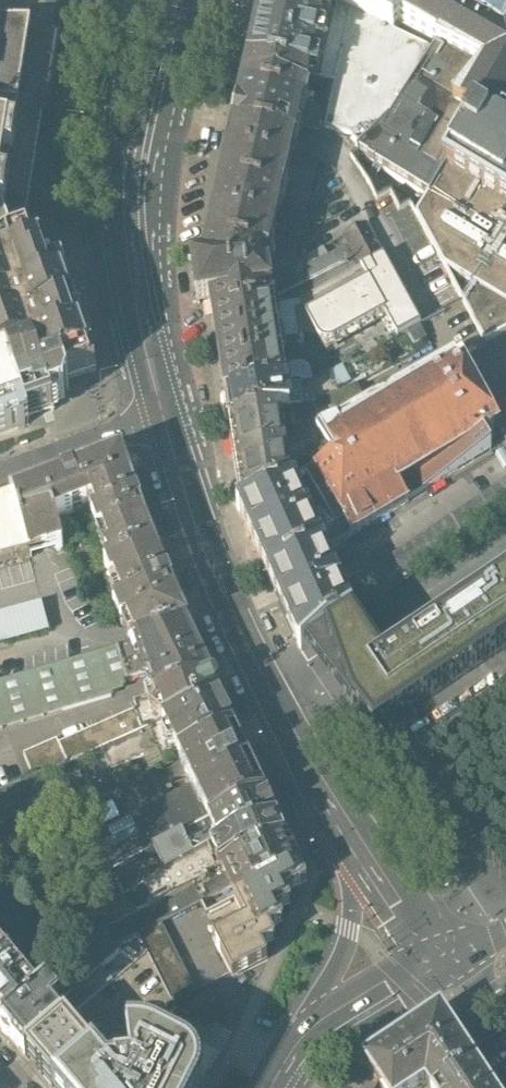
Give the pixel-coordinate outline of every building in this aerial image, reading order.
[(32,39),(17,117),(43,121),(46,108),(60,14),(50,12),(41,0),(0,0),(0,34),(32,39)] [(248,64),(335,84),(330,106),(390,119),(441,46),(399,22),(394,32),(329,0),(262,0),(251,51),(248,64)] [(441,46),(450,11),(431,0),(329,0),(394,32),(399,22),(441,46)] [(450,11),(487,31),(505,42),(505,0),(431,0),(450,11)] [(475,117),(461,110),(505,44),(505,42),(487,31),(450,11),(441,46),(390,119),(357,153),(378,166),(428,195),(430,196),(446,168),(475,117)] [(43,121),(17,117),(32,39),(0,34),(0,254),(11,244),(29,231),(26,224),(43,121)] [(461,110),(475,117),(500,130),(504,123),(505,119),(505,44),(461,110)] [(228,47),(219,46),(217,54),(226,56),(228,47)] [(245,78),(241,93),(329,110),(330,106),(335,84),(248,64),(245,78)] [(239,107),(236,119),(234,128),(298,141),(299,134),(300,128),(324,132),(329,110),(241,93),(239,107)] [(446,168),(466,181),(501,201),(505,192),(505,124),(504,123),(500,130),(475,117),(446,168)] [(231,143),(228,155),(316,175),(321,155),(298,141),(234,128),(231,143)] [(225,169),(222,185),(309,205),(316,175),(228,155),(225,169)] [(501,201),(466,181),(446,168),(430,196),(428,195),(416,216),(485,343),(505,331),(505,192),(501,201)] [(218,202),(215,215),(302,235),(309,205),(222,185),(218,202)] [(211,231),(208,246),(272,258),(294,265),(302,235),(215,215),(211,231)] [(210,302),(213,317),(299,303),(384,255),(369,224),(294,265),(272,258),(208,246),(204,263),(192,265),(194,283),(198,304),(210,302)] [(29,231),(11,244),(0,254),(0,364),(7,361),(82,334),(61,271),(52,274),(45,277),(29,231)] [(384,255),(299,303),(316,334),(323,348),(385,316),(396,337),(420,324),(394,274),(384,255)] [(221,368),(226,396),(286,386),(311,381),(308,364),(283,367),(279,340),(316,334),(299,303),(213,317),(221,368)] [(94,368),(82,334),(7,361),(27,419),(53,410),(50,402),(64,397),(68,389),(64,379),(94,368)] [(269,579),(324,551),(467,465),(492,449),(485,436),(499,426),(460,356),(368,407),(338,423),(318,432),(337,461),(287,491),(242,506),(238,508),(259,555),(269,579)] [(29,425),(27,419),(7,361),(0,364),(0,435),(29,425)] [(286,386),(226,396),(227,409),(229,423),(315,406),(339,394),(329,374),(311,381),(286,386)] [(241,496),(242,506),(287,491),(337,461),(318,432),(338,423),(368,407),(356,385),(339,394),(315,406),(229,423),(231,433),(236,464),(237,475),(241,496)] [(107,555),(110,566),(153,548),(137,505),(121,458),(81,474),(94,505),(98,516),(93,519),(99,536),(104,535),(111,554),(107,555)] [(94,505),(81,474),(69,478),(13,500),(29,558),(64,549),(56,520),(94,505)] [(374,569),(380,578),(384,576),(392,587),(405,580),(462,541),(505,512),(505,481),(374,569)] [(30,559),(29,558),(13,500),(0,505),(0,567),(30,559)] [(153,548),(110,566),(105,567),(112,584),(115,583),(123,603),(114,607),(122,626),(127,623),(132,632),(136,642),(185,626),(179,611),(167,584),(153,548)] [(324,551),(269,579),(275,592),(287,619),(299,646),(303,644),(323,631),(352,613),(392,587),(384,576),(380,578),(374,569),(365,558),(336,577),(330,565),(324,551)] [(384,661),(366,634),(359,624),(352,613),(323,631),(303,644),(318,665),(350,705),(373,736),(409,712),(505,646),(505,579),(384,661)] [(49,631),(42,605),(0,616),(0,645),(49,631)] [(146,731),(220,699),(209,678),(211,677),(207,671),(203,661),(185,626),(136,642),(135,642),(135,643),(145,673),(150,691),(153,697),(134,703),(137,710),(146,731)] [(111,696),(115,692),(123,690),(125,686),(124,680),(145,673),(135,643),(0,682),(0,728),(111,696)] [(149,770),(178,754),(234,726),(220,699),(146,731),(103,750),(111,768),(143,754),(149,770)] [(103,750),(146,731),(137,710),(59,743),(68,765),(103,750)] [(243,747),(234,726),(178,754),(193,785),(211,819),(267,794),(243,747)] [(68,765),(59,743),(57,739),(24,753),(35,780),(43,776),(68,765)] [(35,780),(0,794),(0,822),(30,808),(51,799),(43,776),(35,780)] [(211,819),(193,785),(131,816),(148,851),(154,848),(182,833),(211,819)] [(267,794),(211,819),(218,837),(205,843),(208,849),(210,848),(220,843),(278,819),(272,804),(267,794)] [(98,826),(122,813),(114,797),(90,809),(98,826)] [(65,843),(69,853),(80,888),(101,877),(148,851),(131,816),(108,826),(113,836),(101,842),(83,807),(58,821),(65,843)] [(221,864),(286,837),(282,829),(278,819),(220,843),(210,848),(208,849),(166,871),(144,884),(153,902),(194,881),(207,875),(205,872),(219,865),(221,864)] [(182,833),(154,848),(166,871),(208,849),(205,843),(199,831),(185,839),(182,833)] [(237,897),(299,866),(292,851),(286,837),(221,864),(226,876),(202,888),(208,899),(232,887),(237,897)] [(51,866),(69,853),(65,843),(45,855),(51,866)] [(213,940),(231,975),(266,957),(260,946),(274,939),(268,928),(282,921),(276,910),(290,903),(284,891),(306,881),(302,873),(299,866),(237,897),(234,899),(246,923),(213,940)] [(114,902),(101,877),(80,888),(94,914),(114,902)] [(174,1004),(196,992),(161,923),(159,924),(138,935),(148,955),(172,1002),(174,1004)] [(59,1005),(100,971),(120,954),(112,948),(107,939),(47,989),(37,998),(1,1028),(25,1056),(62,1026),(50,1012),(59,1005)] [(1,1028),(37,998),(12,968),(9,971),(2,963),(5,960),(0,954),(0,1027),(1,1028)] [(481,1072),(457,1035),(442,1012),(365,1064),(378,1083),(382,1087),(418,1087),(427,1082),(426,1080),(430,1077),(437,1087),(436,1087),(457,1087),(481,1072)] [(202,1075),(197,1066),(191,1060),(163,1045),(158,1043),(151,1040),(141,1038),(128,1038),(132,1068),(116,1070),(117,1075),(110,1075),(74,1032),(66,1023),(62,1026),(25,1056),(33,1067),(51,1087),(203,1087),(202,1075)] [(457,1087),(491,1087),(481,1072),(457,1087)]
